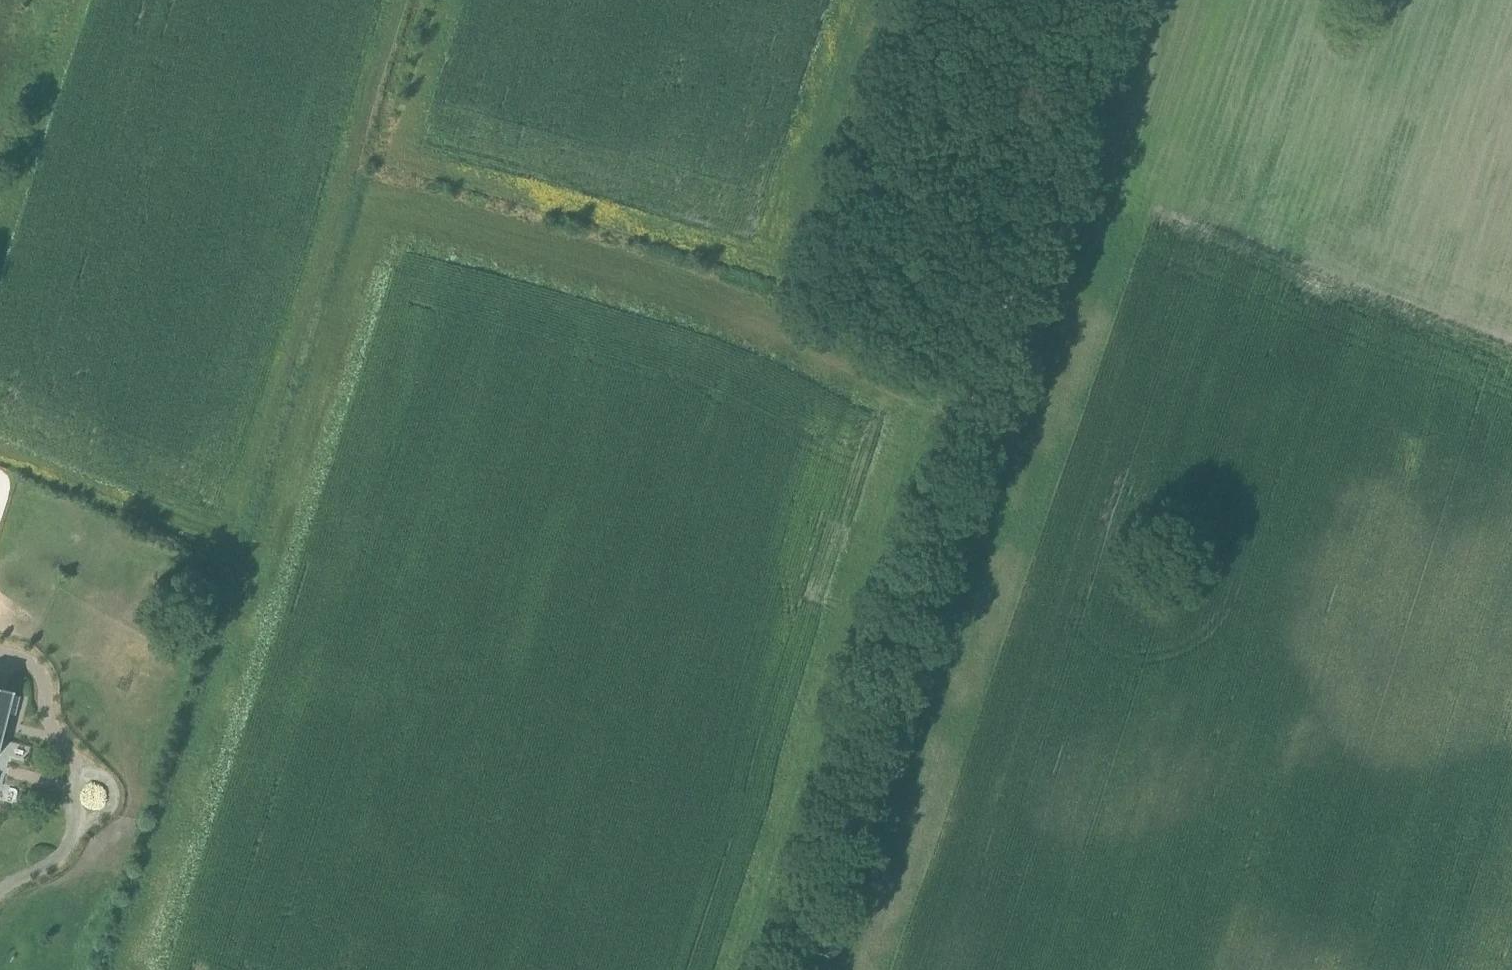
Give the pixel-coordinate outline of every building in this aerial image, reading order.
[(11,693),(15,694),(15,692),(0,688),(0,737),(11,693)]
